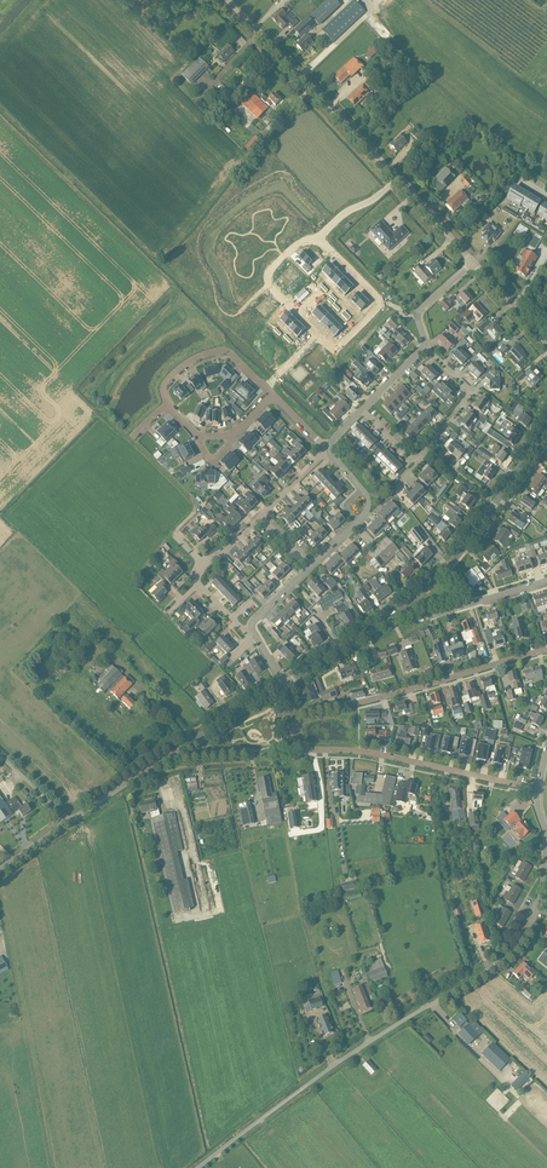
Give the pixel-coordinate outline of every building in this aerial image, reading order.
[(335,0),(328,0),(309,18),(308,17),(294,31),(301,38),(310,30),(311,31),(316,26),(315,25),(317,24),(319,26),(340,6),(335,0)] [(366,13),(354,0),(322,31),(333,43),(366,13)] [(271,18),(276,24),(283,18),(286,15),(291,11),(286,6),(281,10),(280,9),(271,18)] [(175,16),(172,13),(162,22),(165,25),(175,16)] [(283,18),(276,24),(277,24),(283,30),(289,24),(293,28),(298,23),(290,14),(285,19),(284,18),(286,16),(286,15),(283,18)] [(327,20),(319,27),(322,29),(330,22),(327,20)] [(168,30),(163,25),(160,28),(165,33),(168,30)] [(312,42),(307,36),(296,45),(302,51),(312,42)] [(234,52),(227,45),(220,53),(217,50),(212,56),(215,59),(219,55),(221,57),(220,58),(224,62),(234,52)] [(379,51),(375,47),(372,49),(366,54),(371,59),(379,51)] [(209,68),(199,58),(181,75),(191,85),(209,68)] [(364,67),(353,58),(334,77),(341,84),(349,76),(351,78),(364,67)] [(231,100),(236,96),(222,83),(218,88),(231,100)] [(371,90),(366,84),(362,87),(362,86),(347,100),(355,107),(369,94),(368,93),(371,90)] [(242,105),(258,119),(267,108),(252,94),(242,105)] [(268,100),(266,103),(270,106),(273,103),(275,106),(281,101),(274,94),(268,100)] [(418,133),(415,130),(411,134),(419,142),(423,138),(418,133)] [(406,143),(401,136),(390,146),(396,152),(406,143)] [(402,159),(410,150),(406,147),(398,156),(402,159)] [(457,175),(448,166),(446,168),(445,167),(434,179),(438,182),(435,186),(441,192),(444,189),(445,189),(456,178),(455,177),(457,175)] [(461,181),(467,188),(471,184),(465,177),(461,181)] [(516,187),(508,201),(520,208),(522,206),(534,214),(541,202),(516,187)] [(446,205),(453,213),(461,205),(464,208),(470,202),(467,199),(460,191),(446,205)] [(497,207),(492,213),(510,227),(514,221),(497,207)] [(393,235),(381,221),(370,231),(389,251),(408,234),(402,227),(393,235)] [(495,241),(501,233),(498,230),(497,231),(492,227),(493,226),(489,223),(482,233),(485,235),(482,239),(483,239),(482,240),(486,244),(487,243),(492,239),(495,241)] [(529,230),(520,225),(517,230),(526,235),(529,230)] [(354,244),(348,249),(353,254),(358,249),(354,244)] [(538,257),(524,249),(520,256),(524,259),(520,266),(519,266),(519,267),(517,266),(515,269),(516,271),(526,277),(528,274),(529,274),(531,270),(531,269),(538,257)] [(305,251),(298,258),(305,265),(301,268),(307,273),(311,270),(308,267),(314,261),(305,251)] [(441,269),(433,261),(424,269),(421,266),(420,268),(417,265),(413,269),(415,272),(414,273),(424,284),(433,276),(441,269)] [(327,277),(335,269),(330,264),(322,272),(327,277)] [(289,267),(284,272),(293,281),(298,276),(289,267)] [(331,282),(339,274),(335,269),(327,277),(331,282)] [(284,272),(279,277),(288,286),(293,281),(284,272)] [(336,287),(344,279),(339,274),(331,282),(336,287)] [(341,291),(349,283),(344,279),(336,287),(341,291)] [(349,283),(341,291),(346,296),(354,288),(349,283)] [(472,299),(466,292),(455,301),(458,304),(462,300),(466,305),(472,299)] [(356,307),(364,299),(359,294),(351,302),(356,307)] [(266,298),(261,303),(270,312),(275,307),(266,298)] [(364,299),(356,307),(361,312),(369,304),(364,299)] [(444,300),(440,304),(446,311),(451,307),(444,300)] [(261,303),(255,308),(264,317),(270,312),(261,303)] [(477,304),(469,311),(462,317),(468,323),(474,317),(479,322),(487,314),(477,304)] [(320,307),(312,315),(316,320),(324,312),(320,307)] [(328,316),(324,312),(316,320),(320,324),(328,316)] [(284,326),(292,318),(287,313),(279,321),(284,326)] [(246,317),(239,324),(243,328),(242,328),(245,332),(246,331),(250,335),(256,329),(258,331),(263,325),(254,316),(250,320),(246,317)] [(333,321),(328,316),(320,324),(325,329),(333,321)] [(393,318),(391,317),(387,322),(388,323),(387,325),(395,332),(401,325),(393,318)] [(288,330),(296,322),(292,318),(284,326),(288,330)] [(494,323),(489,318),(477,329),(485,337),(488,334),(496,342),(504,334),(499,328),(500,327),(498,325),(497,326),(494,323)] [(338,325),(333,321),(325,329),(330,333),(338,325)] [(461,328),(454,321),(448,327),(455,334),(459,331),(461,328)] [(293,334),(301,326),(296,322),(288,330),(293,334)] [(343,330),(338,325),(330,333),(335,338),(343,330)] [(297,339),(305,331),(301,326),(293,334),(297,339)] [(411,341),(400,330),(393,337),(403,347),(406,345),(407,345),(411,341)] [(386,341),(388,344),(389,344),(392,341),(385,334),(381,337),(386,341)] [(451,340),(445,335),(439,341),(444,346),(444,347),(447,351),(455,343),(451,339),(451,340)] [(456,359),(458,361),(468,351),(464,347),(467,343),(465,340),(464,339),(458,345),(462,349),(461,350),(460,349),(453,356),(452,358),(454,360),(456,359)] [(475,342),(468,349),(472,354),(480,347),(475,342)] [(379,348),(374,353),(380,359),(381,358),(386,362),(392,355),(393,356),(397,352),(389,344),(388,344),(382,351),(379,348)] [(369,350),(365,346),(361,349),(365,354),(369,350)] [(509,350),(505,346),(498,352),(502,356),(509,350)] [(519,362),(516,365),(516,364),(520,368),(526,362),(523,359),(526,357),(521,352),(522,351),(520,349),(519,349),(516,346),(510,352),(519,362)] [(317,349),(311,354),(320,363),(325,358),(317,349)] [(468,351),(458,361),(462,365),(469,359),(472,362),(477,357),(474,354),(472,355),(468,351)] [(311,354),(306,359),(315,368),(320,363),(311,354)] [(377,358),(372,354),(366,360),(369,363),(366,366),(365,366),(364,367),(369,373),(371,371),(375,375),(381,369),(374,361),(377,358)] [(477,357),(472,362),(473,363),(471,366),(471,367),(468,371),(472,375),(480,368),(479,368),(484,364),(477,357)] [(358,363),(356,361),(353,364),(359,370),(362,367),(358,363)] [(497,364),(491,371),(489,373),(495,378),(495,381),(489,381),(489,384),(488,386),(489,388),(489,391),(493,391),(495,393),(496,391),(500,391),(500,381),(499,381),(499,376),(498,375),(500,373),(497,370),(500,367),(497,364)] [(217,366),(204,369),(207,378),(219,374),(221,373),(229,381),(234,375),(227,367),(226,368),(225,367),(218,369),(218,368),(217,366)] [(301,366),(297,370),(304,377),(308,373),(301,366)] [(424,381),(426,378),(433,371),(429,366),(421,374),(422,374),(421,375),(417,370),(410,377),(415,382),(419,377),(424,381)] [(484,373),(480,368),(472,375),(477,380),(479,378),(481,381),(489,373),(491,371),(489,368),(484,373)] [(543,378),(533,368),(525,375),(535,385),(543,378)] [(297,370),(292,374),(300,382),(304,377),(297,370)] [(438,376),(433,371),(426,378),(431,383),(438,376)] [(339,381),(344,375),(340,372),(335,377),(339,381)] [(354,378),(357,380),(363,387),(364,386),(366,388),(372,382),(365,375),(364,376),(359,372),(354,378)] [(525,376),(522,372),(515,379),(518,382),(525,376)] [(190,376),(187,379),(188,380),(197,391),(202,387),(198,381),(193,375),(191,377),(190,376)] [(353,382),(345,375),(342,379),(349,386),(353,382)] [(220,387),(225,391),(231,385),(226,380),(226,381),(220,387)] [(432,390),(439,398),(450,387),(445,382),(443,384),(441,381),(434,388),(432,390)] [(248,388),(248,387),(243,383),(240,385),(238,383),(231,390),(240,398),(248,388)] [(432,390),(434,388),(430,383),(422,391),(424,392),(421,395),(424,398),(432,390)] [(187,384),(182,388),(179,385),(173,390),(174,391),(173,392),(175,394),(175,393),(181,399),(192,390),(187,384)] [(397,391),(406,400),(411,395),(402,386),(397,391)] [(455,392),(450,387),(439,398),(444,402),(447,399),(450,402),(456,396),(453,393),(455,392)] [(248,388),(240,398),(245,402),(243,405),(246,408),(250,402),(248,400),(254,392),(249,388),(248,388)] [(360,396),(351,388),(345,394),(354,402),(360,396)] [(401,405),(406,400),(397,391),(392,396),(401,405)] [(336,407),(343,414),(350,408),(343,402),(346,399),(340,393),(337,396),(342,401),(337,405),(336,404),(334,405),(336,407)] [(189,405),(193,408),(201,400),(197,396),(189,405)] [(396,410),(401,405),(392,396),(387,401),(396,410)] [(478,402),(487,410),(491,404),(495,407),(497,404),(489,398),(487,401),(482,397),(478,402)] [(391,415),(396,410),(387,401),(382,406),(391,415)] [(487,410),(478,402),(474,408),(479,412),(477,415),(485,421),(487,418),(483,415),(487,410)] [(228,406),(219,410),(223,421),(229,419),(227,414),(232,412),(228,406)] [(524,410),(517,406),(512,414),(517,417),(520,419),(517,422),(526,428),(531,421),(522,415),(521,414),(524,410)] [(202,410),(199,422),(205,421),(205,425),(211,425),(210,413),(207,413),(206,407),(202,408),(202,410)] [(214,412),(210,413),(211,425),(217,424),(217,421),(223,421),(219,410),(218,407),(214,407),(214,412)] [(337,421),(343,414),(336,407),(330,413),(325,408),(322,411),(333,422),(335,419),(337,421)] [(430,407),(423,413),(430,421),(437,414),(430,407)] [(195,409),(192,420),(198,422),(199,422),(202,410),(195,409)] [(270,427),(270,426),(275,422),(267,413),(261,418),(270,427)] [(430,421),(423,413),(417,420),(424,427),(430,421)] [(485,421),(477,415),(474,418),(469,414),(465,419),(474,426),(478,421),(482,424),(485,421)] [(271,427),(270,426),(270,427),(261,418),(256,423),(260,427),(256,430),(262,436),(271,427)] [(470,432),(474,426),(465,419),(461,425),(466,429),(463,432),(472,438),(474,435),(470,432)] [(417,420),(410,426),(418,434),(424,427),(417,420)] [(158,423),(153,426),(156,431),(161,428),(158,423)] [(177,433),(168,423),(167,423),(164,425),(165,426),(163,428),(162,428),(172,438),(177,433)] [(351,433),(356,438),(367,426),(365,424),(362,428),(359,425),(356,423),(351,429),(353,431),(351,433)] [(356,438),(360,442),(368,434),(366,432),(369,428),(367,426),(356,438)] [(418,434),(410,426),(404,433),(411,440),(418,434)] [(507,442),(513,446),(519,439),(518,438),(520,434),(515,430),(514,429),(514,430),(511,427),(505,436),(510,438),(507,442)] [(166,443),(172,438),(162,428),(162,429),(160,430),(159,430),(157,432),(158,433),(157,433),(166,443)] [(296,448),(293,451),(300,458),(306,453),(301,447),(303,445),(291,432),(288,435),(294,441),(291,444),(296,448)] [(360,442),(365,446),(376,435),(374,433),(370,436),(368,434),(360,442)] [(446,451),(453,456),(461,444),(455,440),(458,436),(457,434),(454,433),(450,439),(453,442),(446,451)] [(500,435),(498,433),(493,439),(496,441),(497,441),(503,445),(506,440),(504,439),(505,437),(501,434),(500,435)] [(249,434),(244,439),(252,447),(253,448),(262,440),(256,434),(252,437),(249,434)] [(378,437),(376,435),(365,446),(369,451),(371,449),(374,452),(380,446),(375,440),(378,437)] [(252,447),(244,439),(239,444),(247,452),(252,447)] [(170,446),(173,449),(179,445),(175,441),(170,446)] [(176,450),(179,456),(191,450),(187,443),(176,450)] [(461,444),(453,456),(459,460),(465,453),(469,456),(473,450),(469,447),(467,449),(461,444)] [(501,448),(496,445),(491,452),(496,455),(498,456),(495,459),(502,464),(507,456),(501,452),(500,452),(498,451),(501,448)] [(381,463),(393,451),(391,449),(387,453),(381,446),(372,456),(376,459),(377,458),(381,463)] [(493,457),(480,448),(476,453),(490,462),(493,457)] [(280,454),(286,460),(287,461),(290,458),(295,464),(300,458),(293,451),(291,454),(286,449),(280,454)] [(179,456),(179,457),(180,457),(183,463),(194,457),(191,450),(179,456)] [(242,456),(238,451),(233,455),(238,460),(242,456)] [(381,463),(386,467),(393,459),(391,457),(395,453),(393,451),(381,463)] [(158,459),(167,471),(175,465),(170,458),(172,456),(169,452),(158,459)] [(230,453),(225,458),(234,467),(239,462),(230,453)] [(286,460),(280,454),(278,455),(274,459),(279,464),(276,467),(284,474),(289,469),(283,463),(286,460)] [(234,467),(225,458),(220,463),(223,466),(219,470),(223,474),(227,470),(230,473),(235,468),(234,467)] [(386,467),(390,471),(401,460),(399,458),(396,461),(393,459),(386,467)] [(403,462),(401,460),(390,471),(395,476),(402,467),(400,465),(403,462)] [(492,465),(486,461),(476,474),(483,478),(484,477),(490,481),(495,473),(489,469),(492,465)] [(263,470),(257,464),(254,467),(260,473),(263,470)] [(278,480),(284,474),(276,467),(273,470),(268,465),(263,470),(270,477),(272,474),(278,480)] [(180,472),(183,476),(191,472),(189,467),(180,472)] [(320,482),(331,472),(329,469),(324,473),(321,470),(314,476),(320,482)] [(437,478),(428,469),(418,478),(428,488),(437,478)] [(208,485),(209,472),(201,472),(201,477),(196,476),(196,483),(201,484),(201,485),(208,485)] [(209,472),(208,485),(215,485),(220,485),(226,480),(221,474),(219,476),(216,476),(216,473),(209,472)] [(331,472),(320,482),(325,488),(332,482),(329,478),(333,474),(331,472)] [(253,487),(255,489),(264,498),(270,491),(267,488),(269,486),(266,484),(269,481),(263,475),(256,482),(257,482),(253,487)] [(546,481),(539,475),(534,483),(535,484),(531,489),(534,491),(532,493),(537,496),(546,481)] [(231,488),(234,486),(229,481),(223,487),(226,490),(230,486),(231,488)] [(325,488),(330,494),(342,483),(340,481),(335,485),(332,482),(325,488)] [(416,487),(414,490),(422,498),(427,493),(418,485),(415,482),(413,484),(416,487)] [(342,483),(330,494),(336,500),(333,503),(335,506),(337,507),(344,500),(340,496),(343,494),(340,490),(344,486),(342,483)] [(467,490),(460,485),(454,494),(460,498),(464,500),(459,507),(463,510),(465,507),(469,510),(475,502),(464,494),(467,490)] [(248,499),(245,502),(252,509),(257,504),(257,503),(260,501),(248,489),(243,494),(248,499)] [(406,491),(418,502),(422,498),(414,490),(412,492),(408,489),(406,491)] [(413,507),(418,502),(406,491),(404,493),(408,496),(405,499),(413,507)] [(298,495),(295,498),(306,509),(312,503),(306,497),(302,500),(298,495)] [(239,496),(231,504),(238,511),(240,509),(246,514),(246,515),(252,509),(245,502),(239,496)] [(536,504),(524,496),(522,500),(522,501),(519,504),(530,512),(536,504)] [(294,508),(301,514),(306,509),(295,498),(293,500),(297,505),(294,508)] [(462,510),(449,501),(446,504),(447,505),(445,508),(449,511),(445,516),(450,520),(448,523),(455,529),(461,522),(454,516),(455,514),(460,518),(462,515),(459,513),(462,510)] [(231,515),(228,518),(235,525),(241,519),(235,513),(238,511),(231,504),(229,502),(226,505),(229,508),(226,510),(231,515)] [(384,508),(393,517),(399,510),(391,502),(384,508)] [(295,520),(301,514),(294,508),(291,511),(286,506),(284,509),(295,520)] [(209,510),(206,512),(203,508),(200,511),(208,521),(214,516),(209,510)] [(386,523),(393,517),(384,508),(378,515),(380,517),(386,523)] [(278,523),(284,529),(288,525),(289,526),(292,522),(294,524),(296,522),(295,520),(284,509),(281,511),(286,516),(278,523)] [(440,515),(434,510),(431,513),(438,518),(440,515)] [(520,518),(513,513),(508,520),(521,530),(527,522),(526,522),(529,518),(523,514),(520,518)] [(317,514),(314,516),(321,524),(324,522),(317,514)] [(333,520),(339,526),(345,521),(339,514),(333,520)] [(230,530),(235,525),(228,518),(226,520),(221,515),(215,521),(222,528),(225,525),(230,530)] [(321,524),(314,516),(311,519),(315,523),(319,526),(321,524)] [(402,516),(394,524),(398,528),(407,519),(402,516)] [(321,524),(326,529),(329,527),(334,532),(339,526),(333,520),(330,517),(327,520),(330,522),(327,525),(324,522),(321,524)] [(380,517),(373,523),(385,535),(385,534),(386,533),(383,530),(388,525),(386,523),(380,517)] [(448,527),(438,518),(436,520),(440,523),(436,528),(442,533),(439,537),(445,542),(451,534),(445,530),(448,527)] [(198,531),(195,528),(190,532),(195,537),(194,538),(196,540),(198,539),(200,542),(206,536),(209,539),(220,527),(215,522),(212,524),(205,531),(202,527),(198,531)] [(383,537),(385,535),(373,523),(367,529),(375,538),(379,534),(383,537)] [(319,526),(321,528),(327,535),(329,533),(326,529),(321,524),(319,526)] [(321,528),(315,534),(321,540),(327,535),(321,528)] [(419,545),(426,540),(417,528),(410,533),(419,545)] [(520,533),(513,528),(510,533),(517,538),(520,533)] [(508,544),(505,542),(510,535),(502,529),(494,541),(502,546),(502,548),(505,549),(507,549),(509,546),(508,544)] [(305,535),(301,531),(299,533),(305,540),(308,537),(305,535)] [(316,546),(321,540),(315,534),(309,539),(316,546)] [(250,542),(260,553),(262,550),(259,548),(263,545),(262,544),(265,541),(260,535),(257,538),(256,538),(253,541),(252,540),(250,542)] [(400,551),(399,548),(397,550),(386,537),(370,552),(368,554),(379,566),(381,569),(383,567),(395,556),(402,564),(407,559),(400,551)] [(539,541),(529,544),(533,557),(536,556),(535,550),(534,548),(539,547),(538,544),(540,543),(539,541)] [(260,553),(250,542),(247,544),(249,545),(245,548),(252,555),(254,558),(258,554),(260,553)] [(352,544),(345,550),(354,559),(360,552),(352,544)] [(518,547),(519,550),(520,554),(527,552),(527,553),(527,552),(527,553),(529,560),(533,559),(533,557),(529,544),(518,547)] [(402,545),(399,548),(400,551),(401,550),(411,561),(414,558),(404,547),(402,545)] [(493,560),(496,557),(499,553),(497,551),(491,546),(482,558),(488,562),(491,558),(493,560)] [(241,550),(239,552),(249,563),(251,561),(249,558),(252,555),(245,548),(242,551),(241,550)] [(425,549),(420,554),(427,561),(432,556),(425,549)] [(354,559),(345,550),(339,556),(345,563),(347,565),(354,559)] [(249,563),(239,552),(237,554),(238,555),(235,559),(237,561),(234,564),(241,571),(244,568),(241,565),(245,562),(247,565),(249,563)] [(282,557),(279,554),(276,557),(279,560),(282,562),(284,560),(282,557)] [(339,569),(345,563),(339,556),(337,554),(330,561),(339,569)] [(427,561),(420,554),(414,559),(422,567),(427,561)] [(171,568),(168,571),(177,579),(182,574),(177,569),(180,566),(173,559),(170,556),(167,559),(170,563),(168,565),(171,568)] [(544,556),(537,558),(540,567),(546,565),(546,564),(544,556)] [(518,574),(526,572),(523,563),(521,558),(518,559),(519,564),(515,565),(518,574)] [(510,564),(508,559),(501,561),(503,567),(499,568),(500,572),(496,573),(498,580),(512,576),(510,569),(509,569),(508,565),(510,564)] [(523,563),(526,572),(533,569),(530,560),(523,563)] [(339,569),(330,561),(324,567),(332,576),(339,569)] [(489,568),(483,563),(480,566),(485,572),(489,568)] [(278,570),(284,576),(290,571),(283,564),(278,570)] [(415,573),(407,564),(401,570),(403,573),(401,575),(407,581),(415,573)] [(261,568),(266,573),(268,576),(271,573),(264,566),(261,568)] [(484,578),(479,570),(476,567),(472,570),(465,575),(473,587),(481,582),(480,581),(484,578)] [(177,579),(168,571),(166,573),(163,570),(157,576),(158,576),(160,579),(164,582),(166,580),(171,584),(177,579)] [(279,582),(284,576),(278,570),(272,575),(279,582)] [(325,579),(323,582),(319,585),(313,591),(318,597),(325,591),(323,588),(322,587),(325,584),(326,585),(331,591),(336,586),(337,585),(329,576),(325,579)] [(212,584),(218,590),(224,584),(219,578),(212,584)] [(307,586),(313,591),(319,585),(314,579),(307,586)] [(378,603),(385,598),(379,591),(373,583),(371,580),(369,582),(374,589),(374,590),(376,593),(373,595),(378,603)] [(167,587),(162,581),(157,586),(158,588),(152,595),(159,603),(163,599),(162,598),(167,593),(164,590),(167,587)] [(376,581),(373,583),(379,591),(385,598),(392,593),(386,586),(383,588),(380,585),(376,581)] [(263,587),(270,594),(275,588),(269,582),(263,587)] [(218,590),(223,596),(229,589),(224,584),(218,590)] [(336,586),(331,591),(333,594),(317,603),(323,612),(332,607),(334,610),(336,609),(339,614),(334,617),(338,624),(341,622),(344,627),(346,626),(353,621),(347,613),(353,609),(351,605),(352,604),(340,584),(336,586)] [(243,587),(241,589),(244,592),(246,594),(246,595),(247,599),(251,595),(243,587)] [(270,594),(263,587),(257,593),(264,599),(270,594)] [(228,601),(235,595),(229,589),(223,596),(228,601)] [(371,601),(363,589),(355,594),(358,598),(354,601),(364,614),(371,608),(368,603),(371,601)] [(235,595),(228,601),(234,607),(240,601),(235,595)] [(529,601),(535,618),(539,617),(536,609),(544,606),(540,596),(532,598),(533,600),(529,601)] [(189,616),(198,608),(192,602),(187,607),(184,604),(179,609),(184,615),(186,613),(189,616)] [(288,607),(294,614),(300,608),(293,602),(288,607)] [(294,614),(288,607),(282,613),(288,619),(294,614)] [(198,608),(189,616),(193,620),(186,626),(187,627),(182,631),(186,635),(195,627),(201,622),(198,619),(203,614),(204,612),(202,609),(200,610),(198,608)] [(498,619),(496,612),(482,616),(483,620),(487,619),(488,622),(493,620),(495,629),(505,626),(503,620),(499,621),(498,622),(497,619),(498,619)] [(282,613),(277,618),(283,624),(288,619),(282,613)] [(201,622),(195,627),(197,629),(199,628),(207,636),(216,626),(209,618),(206,621),(204,618),(201,622)] [(278,630),(283,624),(277,618),(271,623),(274,627),(271,629),(278,636),(281,633),(278,630)] [(524,626),(521,619),(512,622),(514,629),(517,641),(526,638),(523,626),(524,626)] [(472,630),(469,621),(462,624),(465,632),(461,633),(464,642),(472,639),(474,646),(481,643),(476,628),(472,630)] [(323,631),(318,623),(313,626),(308,629),(311,633),(305,637),(308,641),(309,640),(314,648),(322,643),(317,634),(318,634),(323,631)] [(428,629),(427,627),(419,631),(421,637),(424,636),(422,632),(428,629)] [(464,648),(459,633),(452,635),(455,645),(456,645),(457,650),(451,652),(453,660),(464,657),(462,649),(464,648)] [(492,638),(495,647),(505,645),(503,637),(502,638),(501,633),(496,634),(497,636),(492,638)] [(411,637),(413,644),(419,642),(416,635),(411,637)] [(223,637),(216,643),(219,646),(217,648),(220,651),(228,642),(223,637)] [(438,664),(445,662),(443,653),(447,652),(446,648),(444,643),(443,639),(435,641),(436,646),(433,647),(438,664)] [(206,654),(216,645),(212,642),(203,651),(206,654)] [(228,642),(220,651),(222,654),(224,652),(227,655),(234,648),(228,642)] [(303,651),(299,646),(295,650),(289,644),(280,652),(290,663),(303,651)] [(398,654),(395,645),(386,649),(389,657),(398,654)] [(415,656),(413,657),(410,650),(400,654),(408,673),(417,670),(415,662),(417,661),(415,656)] [(229,658),(225,655),(218,661),(214,656),(211,659),(219,667),(221,665),(221,666),(229,658)] [(247,666),(252,674),(255,672),(257,675),(266,670),(258,658),(249,663),(250,664),(247,666)] [(248,676),(252,674),(247,666),(244,661),(239,665),(244,672),(237,676),(245,689),(253,684),(248,676)] [(98,665),(95,663),(88,670),(97,679),(93,684),(103,694),(108,689),(121,703),(122,702),(130,710),(135,705),(127,696),(126,697),(124,694),(133,685),(132,685),(135,682),(128,675),(125,678),(124,678),(121,675),(122,675),(110,664),(106,668),(101,663),(98,665)] [(359,676),(354,664),(338,672),(342,680),(351,675),(353,679),(359,676)] [(523,681),(525,687),(526,688),(528,684),(543,681),(540,667),(532,669),(532,670),(524,672),(526,681),(523,681)] [(370,673),(373,682),(391,677),(389,668),(370,673)] [(522,688),(520,679),(517,680),(515,673),(508,674),(510,683),(513,682),(515,689),(522,688)] [(234,691),(223,676),(216,682),(219,685),(218,686),(226,697),(234,691)] [(485,691),(488,690),(489,693),(488,693),(489,699),(490,699),(491,700),(494,699),(494,697),(495,697),(497,696),(494,686),(492,686),(489,679),(482,681),(484,689),(485,691)] [(198,687),(202,692),(208,688),(204,683),(198,687)] [(468,685),(466,686),(470,700),(474,699),(475,703),(481,701),(479,693),(475,694),(472,684),(471,684),(471,683),(468,684),(468,685)] [(316,700),(311,686),(303,689),(308,703),(316,700)] [(319,694),(322,702),(338,696),(335,688),(319,694)] [(455,689),(454,688),(452,689),(451,690),(448,691),(451,700),(449,701),(451,708),(452,708),(452,709),(453,716),(462,714),(460,706),(455,689)] [(366,697),(364,689),(349,692),(351,701),(366,697)] [(516,700),(514,690),(508,691),(510,701),(516,700)] [(213,704),(205,691),(197,697),(206,709),(213,704)] [(433,703),(434,708),(431,709),(433,716),(438,714),(443,713),(441,706),(437,694),(430,696),(432,703),(433,703)] [(538,701),(536,704),(533,703),(531,707),(532,708),(531,709),(536,712),(539,706),(540,707),(546,711),(546,709),(546,700),(544,698),(544,699),(540,696),(538,701)] [(490,709),(488,702),(482,704),(484,711),(490,709)] [(394,714),(397,713),(405,711),(405,715),(410,713),(411,715),(416,714),(414,705),(408,706),(405,707),(404,703),(395,705),(395,708),(393,709),(394,714)] [(473,712),(470,704),(464,706),(466,714),(473,712)] [(379,713),(375,713),(366,713),(366,716),(364,716),(364,721),(378,720),(378,718),(380,718),(380,719),(387,717),(385,711),(379,713)] [(530,713),(526,712),(523,717),(520,716),(517,714),(515,719),(518,721),(525,725),(529,717),(534,719),(532,724),(538,727),(542,718),(531,713),(530,713)] [(410,746),(411,740),(406,738),(407,733),(410,734),(410,735),(418,737),(419,729),(420,727),(417,727),(416,729),(408,727),(408,728),(400,726),(396,743),(410,746)] [(490,730),(488,740),(487,744),(493,745),(496,730),(490,730)] [(389,733),(380,731),(380,732),(376,732),(375,731),(366,731),(367,738),(375,738),(376,738),(384,739),(383,740),(388,741),(389,733)] [(426,738),(424,748),(432,750),(433,747),(436,747),(439,735),(433,733),(431,739),(426,738)] [(444,740),(441,752),(450,754),(451,747),(457,748),(459,739),(453,737),(452,742),(444,740)] [(465,757),(467,758),(469,750),(474,751),(476,742),(468,740),(467,745),(461,744),(459,756),(461,756),(461,757),(465,758),(465,757)] [(478,752),(476,760),(486,761),(488,747),(478,745),(476,752),(478,752)] [(496,751),(493,763),(502,765),(503,761),(508,762),(511,748),(506,747),(504,753),(496,751)] [(334,774),(334,775),(332,775),(332,792),(339,792),(339,798),(347,798),(347,786),(342,786),(342,775),(339,775),(339,774),(339,773),(335,773),(334,774)] [(367,775),(354,774),(353,779),(351,778),(350,784),(357,785),(356,794),(364,795),(365,782),(373,783),(374,777),(367,776),(367,775)] [(318,801),(314,775),(302,777),(306,803),(318,801)] [(359,796),(358,803),(389,806),(394,787),(396,778),(386,776),(382,796),(366,794),(365,797),(359,796)] [(282,823),(276,793),(271,794),(268,778),(258,780),(262,800),(267,825),(282,823)] [(394,787),(389,806),(394,807),(395,801),(405,804),(407,795),(410,796),(409,801),(416,803),(419,791),(416,791),(417,786),(412,785),(413,782),(407,781),(405,791),(401,791),(402,789),(394,787)] [(198,789),(197,782),(187,783),(188,788),(189,788),(189,790),(198,789)] [(461,802),(459,789),(449,790),(453,820),(466,818),(464,809),(466,809),(465,801),(461,802)] [(473,801),(473,806),(473,810),(477,810),(478,801),(483,802),(483,794),(473,793),(473,801)] [(0,797),(0,825),(14,815),(13,815),(19,811),(23,817),(31,811),(27,805),(22,808),(15,797),(6,803),(5,804),(0,797)] [(160,816),(158,806),(155,807),(154,801),(139,804),(142,814),(150,812),(151,818),(159,855),(172,913),(195,908),(188,879),(184,880),(177,852),(183,851),(175,813),(160,816)] [(239,809),(243,826),(255,823),(250,802),(243,804),(244,808),(239,809)] [(289,814),(291,829),(299,827),(297,812),(289,814)] [(390,821),(389,812),(381,813),(382,821),(390,821)] [(502,823),(509,831),(514,826),(517,830),(514,833),(521,840),(528,834),(527,833),(530,830),(522,821),(520,823),(519,822),(520,820),(513,812),(507,818),(502,813),(495,819),(500,824),(502,823)] [(473,827),(479,826),(480,826),(478,813),(468,814),(470,827),(473,827)] [(304,820),(306,828),(313,826),(311,818),(304,820)] [(523,862),(519,870),(527,875),(532,867),(523,862)] [(527,875),(519,870),(515,878),(523,883),(527,875)] [(215,900),(221,899),(215,872),(209,873),(215,900)] [(358,888),(356,881),(340,885),(342,893),(358,888)] [(509,893),(517,898),(522,890),(513,885),(511,888),(507,886),(504,890),(506,891),(509,893)] [(504,901),(513,906),(517,898),(509,893),(504,901)] [(482,903),(475,904),(478,918),(485,917),(482,903)] [(499,916),(507,921),(512,913),(499,906),(495,914),(499,916)] [(507,921),(499,916),(494,923),(503,928),(507,921)] [(490,941),(485,923),(475,926),(480,944),(490,941)] [(537,960),(546,968),(546,949),(537,960)] [(388,977),(382,959),(363,966),(370,984),(388,977)] [(536,973),(531,968),(530,970),(529,969),(524,963),(513,974),(519,979),(523,975),(528,981),(536,973)] [(337,967),(331,969),(336,984),(342,982),(337,967)] [(372,994),(368,984),(352,990),(361,1013),(372,1008),(367,996),(372,994)] [(533,994),(526,988),(521,992),(528,999),(529,999),(531,1001),(535,997),(533,994)] [(326,1006),(321,992),(319,993),(304,998),(308,1011),(326,1006)] [(334,1033),(327,1015),(317,1019),(324,1037),(334,1033)] [(462,1030),(458,1034),(468,1046),(479,1037),(468,1025),(466,1022),(461,1016),(454,1022),(459,1028),(460,1028),(462,1030)] [(426,1034),(423,1037),(429,1043),(432,1040),(426,1034)] [(511,1060),(493,1042),(481,1054),(499,1072),(511,1060)] [(368,1061),(367,1062),(364,1064),(363,1066),(371,1075),(377,1070),(368,1061)] [(529,1077),(524,1072),(511,1086),(516,1090),(518,1087),(519,1088),(529,1077)]
